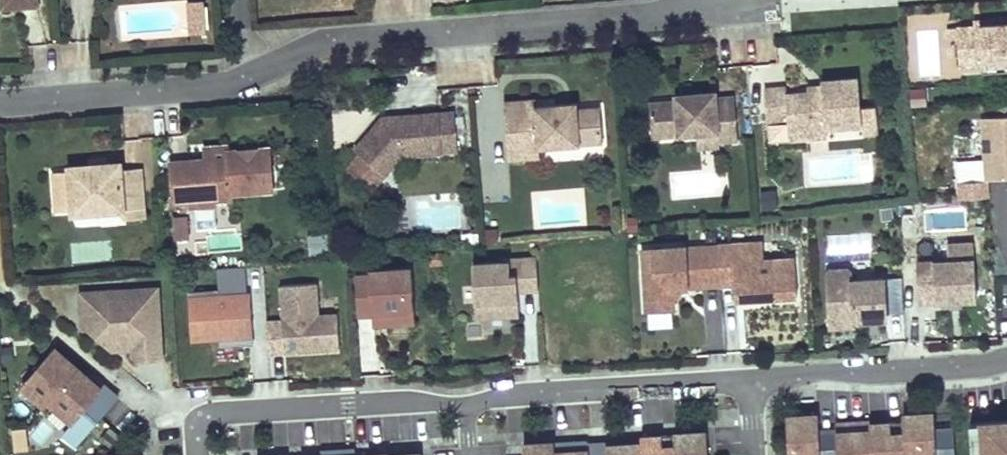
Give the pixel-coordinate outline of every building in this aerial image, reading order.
[(189,0),(190,31),(207,30),(206,0),(200,0),(189,0)] [(956,27),(958,66),(981,65),(982,65),(982,57),(1006,56),(1006,25),(956,27)] [(982,72),(1006,71),(1006,56),(982,57),(982,65),(981,65),(982,72)] [(766,88),(769,120),(790,118),(792,138),(812,137),(811,128),(829,126),(864,124),(860,77),(824,79),(824,91),(789,93),(788,87),(766,88)] [(677,100),(650,101),(653,135),(699,131),(718,130),(719,139),(738,138),(735,95),(716,97),(716,90),(685,93),(685,99),(677,100)] [(503,100),(506,140),(522,139),(523,147),(538,146),(601,141),(599,105),(576,107),(559,108),(559,102),(534,104),(534,97),(503,100)] [(442,149),(458,148),(455,111),(439,112),(439,111),(406,113),(406,122),(392,123),(383,115),(354,149),(358,153),(348,168),(373,189),(402,153),(442,150),(442,149)] [(980,118),(984,181),(987,180),(1006,179),(1006,117),(980,118)] [(769,120),(771,140),(792,138),(790,118),(769,120)] [(811,128),(812,137),(829,135),(829,126),(811,128)] [(699,131),(700,146),(719,144),(719,139),(718,130),(699,131)] [(957,137),(957,171),(979,171),(979,137),(957,137)] [(522,139),(506,140),(507,159),(538,156),(538,146),(523,147),(522,139)] [(227,150),(226,146),(203,148),(204,159),(227,157),(227,150)] [(269,147),(227,150),(227,157),(204,159),(170,162),(173,204),(180,203),(181,212),(192,211),(192,208),(191,197),(209,195),(215,200),(233,199),(232,194),(272,191),(269,147)] [(67,164),(71,212),(123,209),(123,218),(143,216),(139,166),(120,167),(120,160),(67,164)] [(988,198),(987,180),(984,181),(955,182),(956,200),(988,198)] [(762,208),(777,207),(776,189),(761,191),(762,208)] [(192,208),(215,206),(215,200),(209,195),(191,197),(192,208)] [(176,238),(188,237),(186,217),(174,218),(176,238)] [(628,217),(628,230),(638,230),(637,217),(628,217)] [(310,235),(312,254),(330,252),(328,234),(310,235)] [(764,260),(763,242),(744,243),(746,262),(764,260)] [(746,262),(744,243),(718,245),(720,284),(736,283),(737,298),(798,295),(795,258),(746,262)] [(949,262),(917,264),(919,304),(977,301),(974,244),(948,245),(949,262)] [(720,284),(718,245),(688,246),(687,245),(643,247),(647,311),(675,309),(674,298),(684,286),(720,284)] [(431,265),(442,264),(441,252),(430,254),(431,265)] [(508,261),(471,263),(474,316),(516,314),(515,291),(515,287),(520,287),(521,290),(537,289),(535,256),(507,258),(508,261)] [(219,291),(188,292),(190,341),(219,339),(220,346),(253,344),(249,294),(246,294),(244,266),(217,268),(219,291)] [(414,316),(411,268),(370,270),(370,275),(372,315),(372,318),(414,316)] [(830,271),(825,276),(828,330),(855,328),(854,323),(886,321),(886,316),(903,315),(901,279),(853,282),(853,274),(848,270),(830,271)] [(357,316),(372,315),(370,275),(355,276),(357,316)] [(315,283),(281,286),(283,321),(266,322),(268,353),(307,351),(306,346),(339,344),(337,315),(317,316),(315,283)] [(157,289),(79,294),(80,325),(111,352),(131,351),(131,357),(138,363),(161,362),(157,289)] [(373,326),(415,324),(414,316),(372,318),(373,326)] [(79,367),(55,347),(16,393),(26,401),(29,399),(42,410),(43,409),(79,367)] [(43,409),(67,429),(57,440),(72,452),(114,402),(100,390),(87,379),(89,376),(79,367),(43,409)] [(100,390),(102,387),(89,376),(87,379),(100,390)] [(26,401),(40,413),(42,410),(29,399),(26,401)] [(896,415),(896,421),(898,454),(948,454),(946,429),(928,430),(927,413),(896,415)] [(779,417),(781,454),(831,454),(829,431),(811,432),(810,415),(779,417)] [(978,421),(981,454),(1006,454),(1006,419),(978,421)] [(828,423),(829,431),(831,454),(864,454),(862,424),(862,421),(828,423)] [(862,424),(864,454),(898,454),(896,421),(882,422),(862,424)] [(29,427),(8,427),(9,450),(29,449),(29,427)] [(706,432),(675,434),(676,454),(708,454),(706,432)] [(641,437),(642,444),(642,454),(676,454),(675,434),(641,437)] [(554,444),(523,446),(523,454),(555,454),(554,446),(554,444)] [(554,446),(555,454),(589,454),(588,445),(588,444),(554,446)] [(588,445),(589,454),(642,454),(642,444),(620,445),(620,453),(608,454),(607,446),(607,444),(588,445)] [(620,445),(607,446),(608,454),(620,453),(620,445)]
